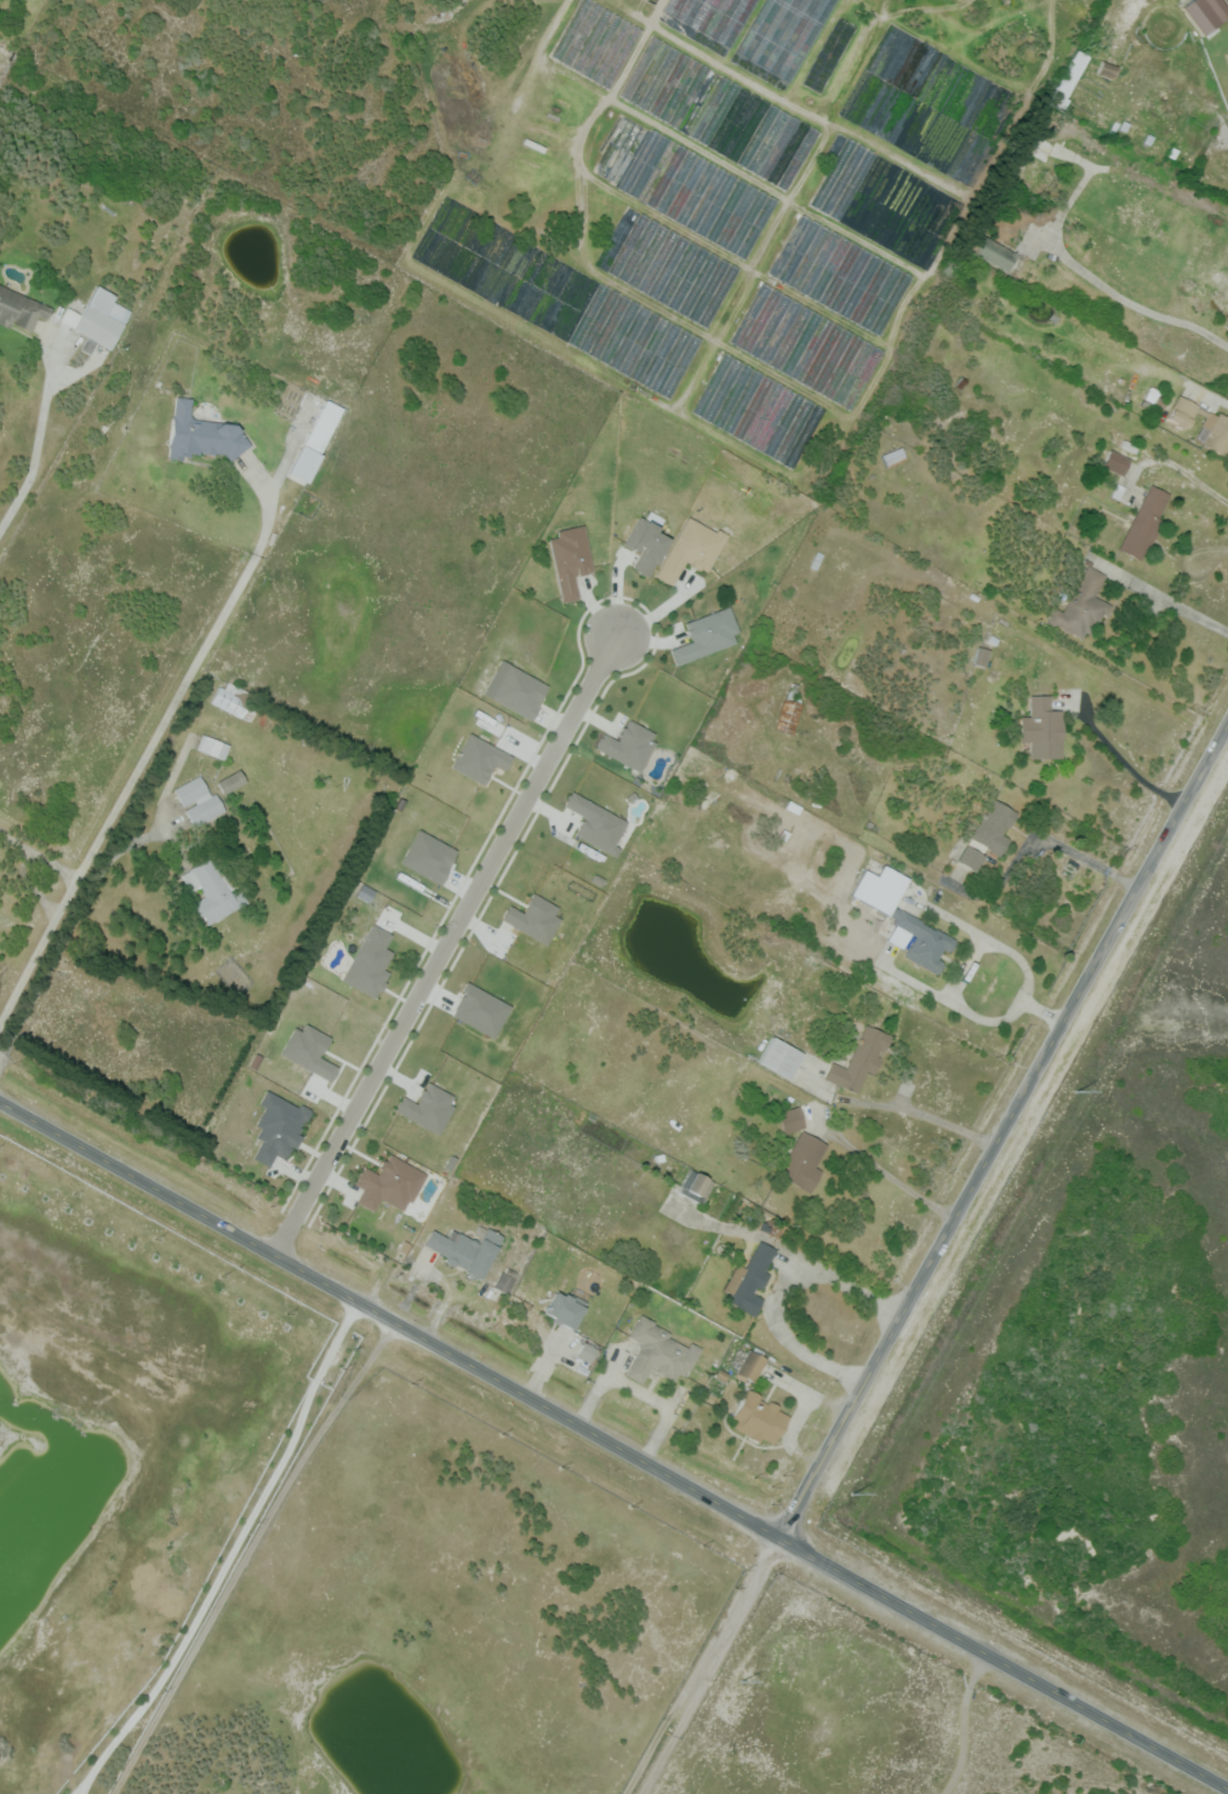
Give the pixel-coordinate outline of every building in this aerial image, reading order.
[(663,10),(669,0),(759,0),(731,48),(663,10)] [(736,52),(765,0),(837,0),(790,82),(736,52)] [(1227,16),(1227,12),(1220,0),(1187,0),(1180,5),(1200,34),(1227,16)] [(1078,50),(1090,56),(1062,108),(1050,102),(1078,50)] [(1116,65),(1100,60),(1096,74),(1112,78),(1116,65)] [(967,250),(978,232),(1024,257),(1015,275),(967,250)] [(28,336),(0,323),(0,282),(53,307),(47,318),(38,313),(28,336)] [(98,285),(116,296),(113,301),(131,312),(110,350),(98,343),(91,356),(80,350),(87,337),(59,321),(68,305),(81,314),(98,285)] [(847,330),(862,337),(836,393),(822,385),(847,330)] [(1159,415),(1141,404),(1152,387),(1170,398),(1159,415)] [(1220,412),(1227,417),(1227,453),(1226,457),(1194,440),(1206,418),(1196,412),(1184,433),(1164,421),(1178,394),(1217,416),(1220,412)] [(236,424),(251,446),(229,462),(222,456),(192,452),(190,457),(182,456),(182,459),(169,458),(176,396),(193,399),(192,419),(236,424)] [(304,444),(326,400),(335,404),(343,408),(320,452),(312,448),(304,444)] [(902,446),(907,458),(887,468),(883,455),(902,446)] [(1131,459),(1123,475),(1103,465),(1112,448),(1131,459)] [(1150,484),(1171,495),(1160,516),(1166,520),(1143,562),(1118,549),(1150,484)] [(657,526),(637,516),(623,544),(640,552),(632,568),(648,576),(668,538),(655,532),(657,526)] [(707,573),(724,535),(684,516),(655,578),(672,586),(683,562),(707,573)] [(593,572),(583,526),(547,534),(561,602),(578,599),(573,576),(593,572)] [(1089,564),(1107,575),(1096,595),(1114,605),(1103,625),(1093,621),(1083,641),(1045,621),(1050,610),(1059,616),(1089,564)] [(701,565),(721,576),(697,621),(676,609),(701,565)] [(683,622),(690,642),(669,649),(674,664),(739,643),(727,607),(683,622)] [(977,646),(993,650),(988,668),(973,664),(977,646)] [(531,719),(547,683),(506,664),(490,700),(531,719)] [(223,680),(242,690),(236,701),(256,712),(250,722),(211,702),(223,680)] [(789,687),(806,693),(793,735),(776,729),(789,687)] [(1030,695),(1052,695),(1052,705),(1063,705),(1063,759),(1030,759),(1030,737),(1019,738),(1019,716),(1030,716),(1030,695)] [(657,734),(627,719),(616,740),(602,734),(594,749),(638,771),(657,734)] [(202,733),(229,745),(223,760),(196,748),(202,733)] [(511,756),(468,733),(450,767),(483,785),(493,765),(503,770),(511,756)] [(239,770),(246,782),(223,794),(216,782),(239,770)] [(224,811),(195,827),(175,789),(202,773),(224,811)] [(573,835),(611,854),(628,822),(570,792),(562,806),(582,817),(573,835)] [(1015,811),(1001,832),(1012,839),(999,859),(989,853),(976,874),(954,861),(993,798),(1015,811)] [(233,898),(244,892),(250,903),(207,927),(195,907),(200,904),(182,873),(210,857),(233,898)] [(851,895),(866,868),(875,873),(881,863),(909,879),(895,903),(958,938),(938,976),(902,955),(906,952),(886,941),(895,925),(892,924),(895,920),(851,895)] [(500,921),(544,944),(562,909),(532,893),(522,912),(509,905),(500,921)] [(843,1063),(862,1022),(893,1036),(874,1078),(863,1073),(855,1093),(823,1079),(833,1058),(843,1063)] [(759,1062),(772,1036),(803,1055),(789,1079),(759,1062)] [(252,1158),(269,1166),(275,1155),(286,1160),(310,1111),(265,1090),(258,1105),(265,1108),(252,1136),(261,1140),(252,1158)] [(784,1133),(778,1113),(799,1105),(806,1127),(784,1133)] [(801,1130),(824,1142),(813,1160),(824,1166),(810,1194),(776,1176),(801,1130)] [(425,1174),(387,1153),(376,1174),(363,1167),(354,1184),(363,1189),(355,1202),(372,1211),(379,1198),(404,1212),(425,1174)] [(714,1182),(702,1205),(678,1192),(691,1169),(714,1182)] [(432,1228),(447,1238),(453,1227),(473,1236),(474,1234),(479,1236),(485,1225),(504,1236),(479,1281),(421,1249),(432,1228)] [(743,1272),(760,1240),(779,1250),(756,1291),(765,1297),(754,1318),(726,1302),(732,1292),(722,1286),(735,1265),(743,1272)] [(501,1272),(515,1279),(507,1293),(493,1286),(501,1272)] [(543,1314),(556,1290),(586,1305),(572,1330),(543,1314)] [(686,1347),(690,1341),(703,1348),(690,1371),(687,1370),(685,1376),(679,1372),(674,1383),(650,1370),(642,1384),(626,1375),(639,1350),(635,1348),(639,1341),(629,1335),(641,1313),(673,1332),(669,1337),(686,1347)] [(589,1363),(596,1349),(583,1342),(575,1356),(589,1363)] [(748,1349),(766,1359),(754,1383),(736,1372),(748,1349)] [(732,1417),(748,1388),(792,1412),(776,1441),(765,1435),(760,1445),(737,1433),(743,1423),(732,1417)]
